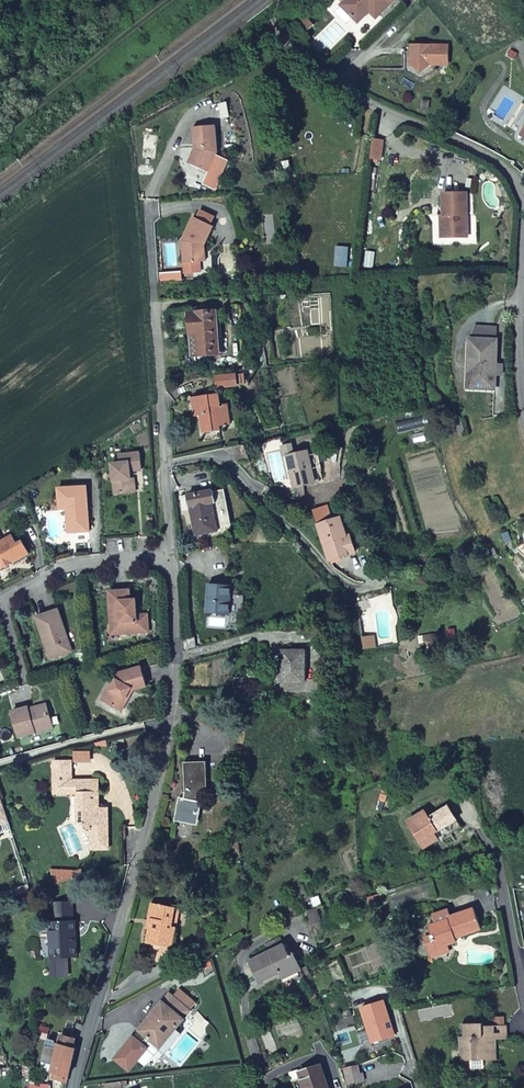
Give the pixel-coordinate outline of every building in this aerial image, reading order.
[(336,8),(351,21),(364,7),(375,17),(390,2),(388,0),(343,0),(336,8)] [(364,7),(351,21),(354,25),(365,14),(372,21),(375,17),(364,7)] [(297,30),(305,36),(311,28),(303,23),(297,30)] [(418,79),(432,72),(431,65),(410,65),(410,47),(405,47),(405,53),(405,55),(405,72),(418,79)] [(410,65),(431,65),(444,65),(444,47),(410,47),(410,65)] [(215,150),(213,123),(192,124),(193,146),(193,152),(189,162),(205,170),(215,150)] [(235,140),(222,141),(223,149),(235,149),(235,140)] [(382,142),(372,141),(370,159),(380,160),(382,142)] [(224,154),(215,150),(205,170),(202,177),(211,181),(224,154)] [(461,237),(463,193),(440,192),(440,213),(442,214),(441,236),(461,237)] [(192,217),(209,225),(213,217),(197,209),(192,217)] [(192,217),(189,216),(176,240),(178,263),(195,262),(197,262),(196,252),(199,246),(209,225),(192,217)] [(195,262),(178,263),(179,273),(195,272),(195,262)] [(191,351),(217,349),(215,310),(188,312),(191,351)] [(469,374),(493,375),(495,340),(468,340),(468,350),(470,351),(469,374)] [(235,375),(215,378),(216,387),(236,385),(235,375)] [(218,425),(228,424),(227,404),(218,405),(217,394),(190,397),(192,415),(200,415),(201,422),(198,423),(199,434),(218,432),(218,425)] [(281,457),(284,457),(290,486),(313,481),(306,451),(291,455),(289,445),(278,447),(281,457)] [(139,452),(120,454),(120,462),(112,463),(115,492),(133,490),(131,472),(141,471),(139,452)] [(59,505),(66,504),(71,504),(73,528),(89,527),(85,482),(57,485),(59,505)] [(229,529),(221,488),(185,496),(194,536),(229,529)] [(310,509),(328,560),(344,554),(338,537),(345,535),(344,534),(337,516),(329,520),(323,505),(310,509)] [(338,537),(344,554),(353,552),(347,533),(344,534),(345,535),(338,537)] [(2,566),(0,563),(4,561),(1,558),(9,554),(11,557),(13,555),(15,559),(29,551),(23,539),(18,542),(15,535),(0,541),(0,567),(2,566)] [(515,547),(523,556),(523,538),(515,547)] [(0,563),(2,566),(15,559),(13,555),(11,557),(9,554),(1,558),(4,561),(0,563)] [(204,613),(229,615),(230,594),(231,587),(206,585),(204,613)] [(111,589),(112,624),(125,623),(125,631),(150,630),(150,613),(136,613),(136,607),(138,606),(138,598),(132,599),(131,588),(111,589)] [(230,594),(229,615),(242,615),(244,595),(230,594)] [(59,606),(37,613),(42,631),(46,630),(53,654),(72,648),(59,606)] [(368,636),(367,634),(360,635),(362,647),(374,645),(373,638),(371,638),(368,636)] [(279,646),(279,677),(302,677),(303,647),(279,646)] [(142,666),(116,673),(115,674),(100,699),(119,710),(131,689),(147,685),(143,667),(142,666)] [(238,690),(240,674),(230,673),(229,689),(238,690)] [(28,704),(11,709),(18,733),(53,724),(47,702),(29,707),(28,704)] [(322,747),(322,760),(330,760),(330,747),(322,747)] [(76,752),(76,761),(92,761),(92,752),(76,752)] [(94,853),(111,852),(110,813),(107,812),(107,805),(103,805),(102,781),(78,781),(76,761),(54,762),(55,790),(78,789),(79,823),(91,823),(91,826),(90,830),(93,833),(94,853)] [(181,798),(177,817),(199,821),(202,812),(199,811),(201,802),(198,801),(200,790),(210,790),(207,761),(186,763),(189,790),(187,798),(181,798)] [(381,788),(377,799),(384,801),(387,790),(381,788)] [(405,819),(422,848),(435,840),(437,841),(460,827),(447,804),(427,816),(423,808),(405,819)] [(379,893),(366,897),(369,906),(382,902),(379,893)] [(143,944),(141,960),(161,962),(163,945),(167,946),(169,921),(164,921),(166,903),(140,899),(137,915),(142,916),(139,942),(143,944)] [(61,953),(70,953),(68,918),(64,918),(64,901),(46,903),(47,919),(44,920),(45,973),(62,972),(61,953)] [(314,905),(318,916),(327,913),(322,902),(314,905)] [(428,925),(431,934),(435,945),(446,943),(455,940),(454,936),(480,927),(473,907),(446,916),(447,919),(428,925)] [(430,956),(448,950),(446,943),(435,945),(431,934),(424,937),(430,956)] [(291,968),(304,963),(295,946),(292,948),(286,937),(250,954),(261,975),(283,965),(289,963),(291,968)] [(289,963),(283,965),(286,971),(291,968),(289,963)] [(139,1021),(161,1038),(175,1019),(189,1001),(166,984),(139,1021)] [(382,996),(360,1003),(369,1038),(389,1032),(388,1026),(390,1026),(382,996)] [(175,1019),(161,1038),(165,1041),(179,1022),(175,1019)] [(469,1049),(469,1060),(492,1059),(492,1038),(505,1038),(505,1023),(482,1024),(482,1021),(463,1021),(463,1035),(458,1035),(458,1049),(469,1049)] [(147,1039),(133,1029),(117,1051),(131,1061),(147,1039)] [(67,1079),(74,1047),(71,1046),(73,1034),(56,1031),(53,1044),(48,1043),(41,1042),(38,1058),(50,1061),(48,1068),(49,1068),(49,1074),(67,1079)] [(458,1049),(458,1060),(469,1060),(469,1049),(458,1049)] [(295,1065),(301,1087),(324,1087),(317,1059),(295,1065)] [(357,1069),(355,1060),(340,1063),(345,1079),(361,1076),(359,1068),(357,1069)]
